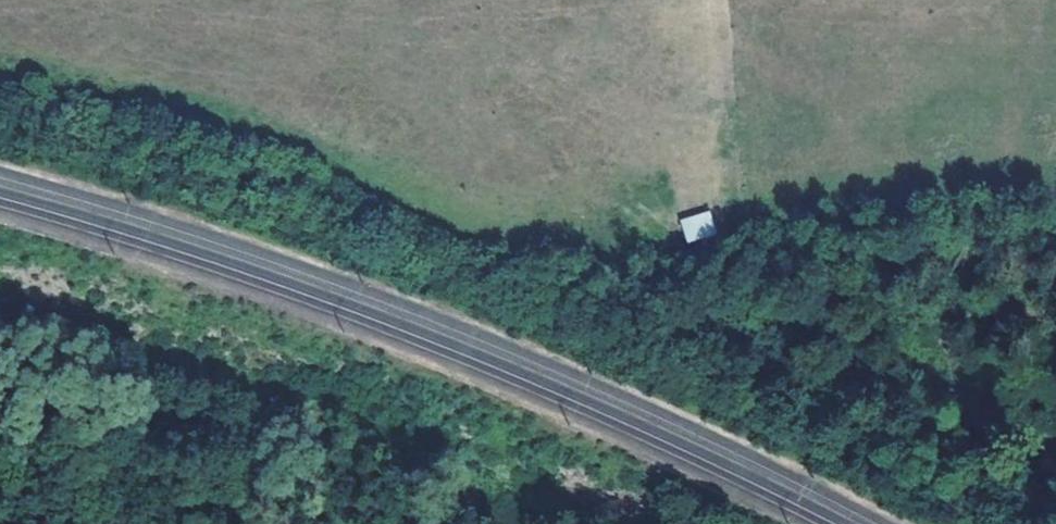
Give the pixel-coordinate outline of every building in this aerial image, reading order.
[(680,217),(684,242),(715,235),(710,211),(680,217)]
